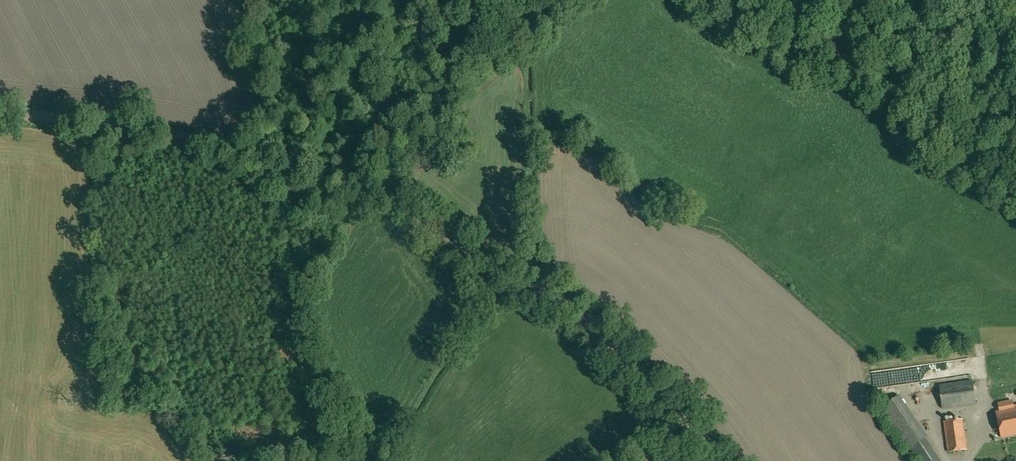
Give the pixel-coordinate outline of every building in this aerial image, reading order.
[(976,405),(973,381),(939,385),(942,409),(976,405)] [(899,396),(882,407),(887,415),(904,404),(899,396)] [(1002,437),(1015,433),(1015,406),(1013,406),(1012,401),(998,404),(1000,413),(997,413),(1002,437)] [(962,420),(945,422),(949,452),(966,449),(962,420)] [(921,430),(905,441),(909,448),(925,438),(926,437),(921,430)]
